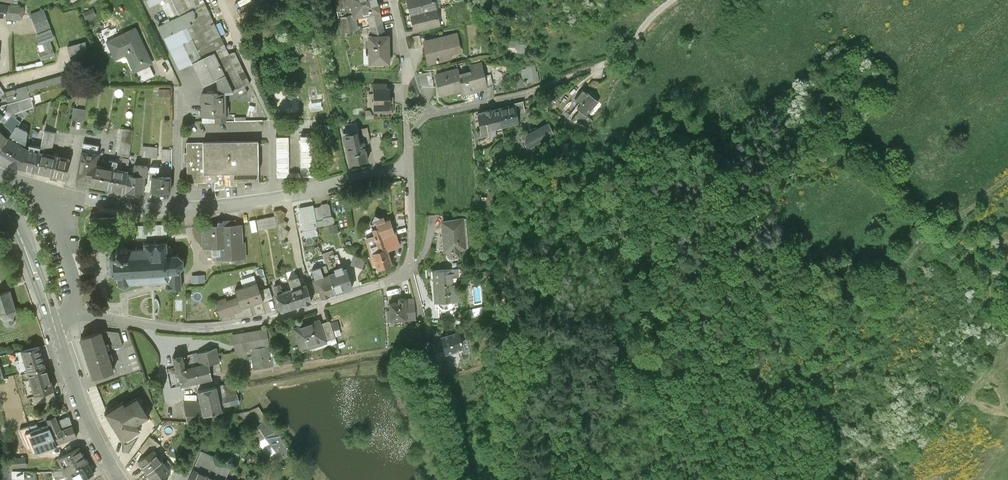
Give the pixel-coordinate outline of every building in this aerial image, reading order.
[(218,93),(225,92),(226,96),(251,85),(236,52),(229,56),(217,28),(223,25),(218,17),(212,19),(204,0),(146,0),(149,8),(160,3),(169,21),(157,27),(179,71),(192,64),(203,86),(216,80),(218,93)] [(348,0),(334,0),(341,33),(358,29),(356,19),(352,19),(348,0)] [(352,19),(356,19),(366,16),(380,13),(377,0),(348,0),(352,19)] [(409,14),(437,7),(435,0),(406,0),(409,14)] [(24,6),(7,5),(5,19),(20,20),(23,19),(24,6)] [(409,14),(413,30),(441,23),(437,7),(409,14)] [(84,12),(87,19),(96,15),(93,8),(84,12)] [(37,34),(51,28),(43,10),(30,15),(37,34)] [(383,25),(380,13),(366,16),(369,28),(383,25)] [(369,28),(371,36),(385,36),(383,25),(369,28)] [(51,28),(37,34),(36,34),(39,43),(54,37),(51,28)] [(153,63),(135,28),(107,42),(115,58),(128,51),(137,71),(153,63)] [(458,32),(421,40),(427,65),(452,59),(451,55),(463,52),(458,32)] [(371,36),(367,36),(367,66),(389,65),(388,36),(385,36),(371,36)] [(85,42),(68,47),(73,64),(90,59),(85,42)] [(469,71),(457,74),(461,91),(462,96),(488,90),(481,63),(468,66),(469,71)] [(536,85),(540,85),(538,72),(536,72),(535,67),(526,68),(527,70),(522,71),(524,80),(528,79),(529,84),(536,83),(536,85)] [(438,97),(461,91),(457,74),(456,68),(432,73),(435,86),(438,97)] [(435,86),(432,73),(432,71),(419,74),(421,84),(435,86)] [(64,74),(4,92),(6,99),(8,103),(31,97),(35,95),(34,91),(66,81),(64,74)] [(157,95),(168,96),(168,87),(157,87),(157,95)] [(372,90),(373,115),(391,114),(390,89),(372,90)] [(218,93),(199,94),(201,124),(225,123),(226,96),(225,92),(218,93)] [(581,108),(570,120),(577,126),(585,117),(588,120),(600,105),(584,92),(575,103),(581,108)] [(41,93),(35,95),(31,97),(33,105),(43,101),(41,93)] [(2,105),(9,111),(4,115),(0,120),(0,130),(4,133),(7,128),(4,125),(13,115),(14,113),(15,114),(18,112),(25,110),(34,107),(33,105),(31,97),(8,103),(2,105)] [(4,115),(9,111),(2,105),(0,107),(0,112),(4,115)] [(516,107),(498,111),(502,131),(520,127),(516,107)] [(74,121),(83,123),(85,111),(76,109),(74,121)] [(25,110),(18,112),(15,114),(14,113),(13,115),(21,122),(28,113),(25,110)] [(496,132),(502,131),(498,111),(477,115),(480,131),(477,132),(478,139),(497,136),(496,132)] [(21,122),(13,115),(4,125),(7,128),(12,132),(16,126),(18,126),(21,122)] [(18,126),(16,126),(12,132),(8,137),(0,150),(0,158),(15,167),(28,148),(26,146),(28,132),(18,126)] [(131,131),(121,129),(117,158),(130,160),(133,131),(131,131)] [(8,137),(4,133),(0,130),(0,150),(8,137)] [(56,132),(44,130),(40,150),(40,152),(45,153),(46,148),(52,148),(56,132)] [(355,132),(340,135),(347,167),(367,163),(363,143),(358,144),(355,132)] [(289,137),(276,137),(276,178),(314,177),(311,135),(300,136),(301,172),(289,172),(289,137)] [(247,141),(214,142),(186,142),(187,182),(214,182),(215,186),(237,186),(237,181),(259,181),(259,172),(258,141),(247,141)] [(98,146),(84,143),(77,178),(91,180),(94,165),(98,146)] [(143,147),(142,158),(157,158),(158,148),(143,147)] [(40,150),(28,148),(15,167),(35,173),(40,152),(40,150)] [(163,150),(162,161),(171,161),(171,150),(163,150)] [(45,153),(40,152),(35,173),(65,179),(69,159),(45,153)] [(133,175),(127,174),(126,190),(143,191),(145,176),(147,176),(148,165),(134,164),(133,175)] [(94,165),(91,180),(90,185),(108,188),(111,176),(112,169),(112,168),(94,165)] [(159,167),(151,167),(150,176),(159,176),(159,167)] [(128,171),(112,169),(111,176),(108,188),(126,190),(127,174),(128,171)] [(159,176),(150,176),(150,187),(152,187),(152,192),(170,194),(171,177),(159,176)] [(327,203),(321,204),(320,206),(306,209),(310,229),(334,224),(336,222),(335,217),(332,215),(330,204),(327,203)] [(281,210),(274,211),(274,216),(277,227),(279,241),(284,240),(289,232),(284,229),(288,224),(288,223),(283,219),(286,214),(286,213),(281,210)] [(250,221),(252,232),(277,227),(274,216),(250,221)] [(115,217),(90,218),(90,230),(106,229),(107,234),(115,234),(116,239),(167,236),(166,224),(115,226),(115,217)] [(376,241),(376,243),(396,236),(391,220),(384,222),(383,219),(379,220),(374,217),(372,222),(374,230),(372,231),(374,236),(365,239),(367,244),(376,241)] [(464,218),(440,220),(443,252),(451,252),(451,256),(461,255),(460,249),(467,249),(464,218)] [(241,224),(231,224),(231,227),(225,227),(225,220),(218,221),(218,225),(202,225),(203,248),(214,248),(214,244),(220,244),(221,259),(246,258),(245,241),(242,242),(241,224)] [(379,252),(371,255),(376,272),(392,266),(388,252),(400,248),(396,236),(376,243),(379,252)] [(166,245),(166,244),(168,242),(166,241),(165,243),(155,243),(155,241),(154,241),(154,243),(145,244),(143,242),(142,243),(144,245),(144,248),(136,249),(136,246),(135,246),(135,249),(127,249),(126,247),(124,247),(124,245),(117,246),(117,247),(115,247),(115,252),(112,252),(110,256),(112,257),(109,257),(109,266),(108,266),(109,267),(110,267),(110,275),(113,275),(114,275),(117,275),(117,283),(116,284),(117,285),(118,284),(123,286),(123,288),(124,288),(124,286),(128,284),(131,285),(131,283),(130,282),(129,282),(137,282),(137,284),(138,284),(138,282),(146,281),(146,284),(148,284),(148,281),(156,281),(156,283),(157,283),(157,281),(166,280),(166,284),(165,285),(165,287),(165,288),(166,289),(167,289),(181,289),(180,273),(178,273),(178,271),(182,267),(184,268),(184,267),(182,265),(182,260),(184,259),(183,258),(181,259),(176,255),(177,253),(176,252),(175,255),(170,255),(170,254),(172,252),(171,248),(169,245),(166,245)] [(327,266),(330,275),(336,273),(335,270),(341,268),(337,256),(336,257),(334,251),(324,254),(327,266)] [(365,260),(354,256),(350,265),(361,269),(365,260)] [(330,275),(327,266),(321,268),(322,270),(311,274),(313,280),(330,275)] [(336,273),(330,275),(337,295),(355,290),(348,269),(344,270),(343,268),(341,268),(335,270),(336,273)] [(457,268),(432,270),(435,303),(456,302),(454,285),(458,285),(457,268)] [(313,280),(317,294),(320,293),(322,300),(337,295),(330,275),(313,280)] [(299,279),(289,282),(292,290),(297,308),(313,303),(307,286),(302,288),(299,279)] [(259,284),(235,292),(237,297),(241,310),(253,306),(265,302),(261,291),(259,284)] [(297,308),(292,290),(284,293),(282,286),(275,288),(283,312),(297,308)] [(0,295),(0,319),(5,322),(6,327),(9,328),(12,327),(14,325),(13,320),(15,311),(10,292),(0,295)] [(241,310),(237,297),(228,301),(227,298),(215,302),(221,319),(228,316),(228,318),(233,316),(235,315),(235,314),(242,312),(241,310)] [(407,298),(398,298),(398,302),(389,302),(389,310),(388,310),(387,311),(387,321),(407,321),(407,319),(407,298)] [(415,298),(407,298),(407,319),(415,318),(415,298)] [(320,320),(291,328),(298,354),(327,345),(327,342),(321,324),(320,320)] [(337,321),(331,323),(333,331),(340,329),(337,321)] [(330,322),(321,324),(327,342),(336,339),(333,331),(331,323),(330,322)] [(267,328),(231,334),(234,351),(235,353),(251,351),(254,369),(278,364),(277,356),(272,357),(267,328)] [(468,330),(440,338),(444,353),(464,348),(465,353),(474,350),(468,330)] [(82,339),(94,379),(114,373),(107,353),(124,347),(119,334),(104,332),(82,339)] [(45,368),(39,347),(22,353),(24,360),(16,362),(20,376),(45,368)] [(198,353),(200,363),(204,362),(207,364),(209,364),(219,362),(218,354),(217,348),(198,353)] [(198,351),(184,355),(187,366),(200,363),(198,353),(198,351)] [(182,385),(212,378),(211,372),(209,364),(207,364),(204,362),(200,363),(187,366),(184,355),(183,352),(172,355),(176,371),(179,370),(182,385)] [(289,355),(282,356),(283,364),(291,363),(289,355)] [(454,368),(449,355),(438,359),(443,372),(454,368)] [(221,370),(219,362),(209,364),(211,372),(221,370)] [(51,386),(45,368),(20,376),(27,398),(53,391),(52,385),(51,386)] [(227,383),(216,385),(199,389),(197,390),(200,400),(203,415),(204,414),(222,410),(222,407),(239,402),(235,387),(227,383)] [(122,402),(104,413),(122,441),(135,433),(131,427),(148,416),(137,397),(124,405),(122,402)] [(203,415),(200,400),(184,400),(185,406),(188,422),(205,419),(204,414),(203,415)] [(249,410),(236,413),(240,423),(254,418),(257,424),(266,419),(259,406),(249,410)] [(57,445),(77,437),(73,426),(69,416),(57,422),(52,411),(43,415),(45,420),(47,420),(51,428),(54,434),(53,435),(57,445)] [(272,455),(278,462),(291,452),(267,419),(266,419),(257,424),(258,424),(248,430),(258,445),(259,444),(258,441),(265,437),(277,452),(272,455)] [(38,452),(57,445),(53,435),(54,434),(51,428),(46,431),(45,430),(39,432),(37,426),(26,430),(30,439),(32,438),(38,452)] [(150,437),(139,448),(145,456),(153,450),(161,445),(150,437)] [(67,474),(70,472),(87,463),(87,462),(79,448),(58,459),(63,468),(65,471),(55,472),(56,478),(65,477),(63,475),(66,473),(67,474)] [(149,476),(164,464),(153,450),(145,456),(138,462),(149,476)] [(194,470),(216,479),(226,479),(231,468),(216,461),(217,458),(202,451),(194,470)] [(9,464),(11,474),(28,471),(26,462),(9,464)] [(87,463),(70,472),(75,479),(84,479),(94,474),(87,463)] [(164,464),(149,476),(152,479),(165,479),(163,478),(170,472),(164,464)] [(194,470),(189,479),(216,479),(194,470)]
